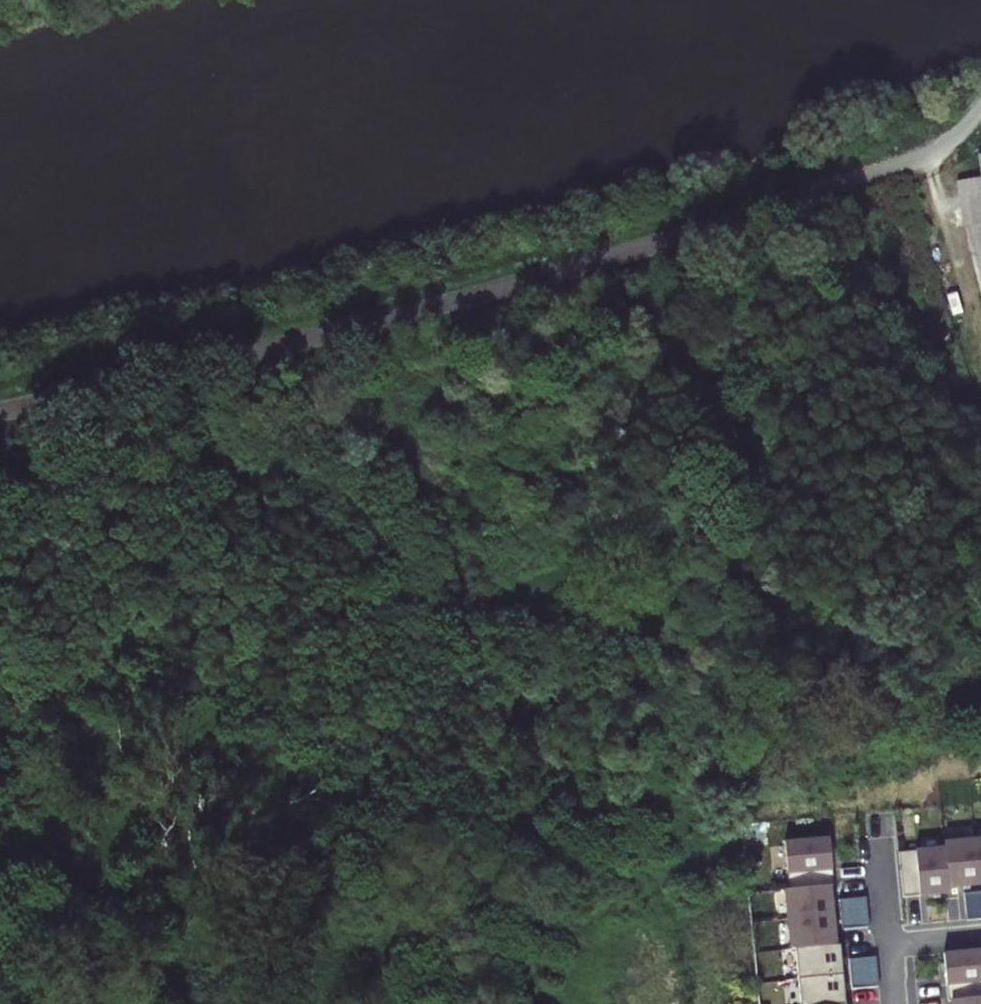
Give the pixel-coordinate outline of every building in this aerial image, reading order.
[(957,181),(964,227),(969,226),(980,275),(980,177),(957,181)] [(786,889),(792,949),(796,948),(801,1003),(846,1003),(841,944),(837,944),(831,886),(835,885),(830,838),(785,842),(790,888),(786,889)] [(980,884),(980,838),(945,842),(945,847),(899,851),(904,896),(951,892),(950,887),(980,884)] [(968,889),(969,915),(980,914),(980,889),(968,889)] [(867,896),(840,899),(843,928),(870,926),(867,896)] [(953,1003),(980,1003),(980,949),(945,953),(949,1000),(953,1000),(953,1003)] [(876,956),(849,959),(852,988),(879,986),(876,956)]
